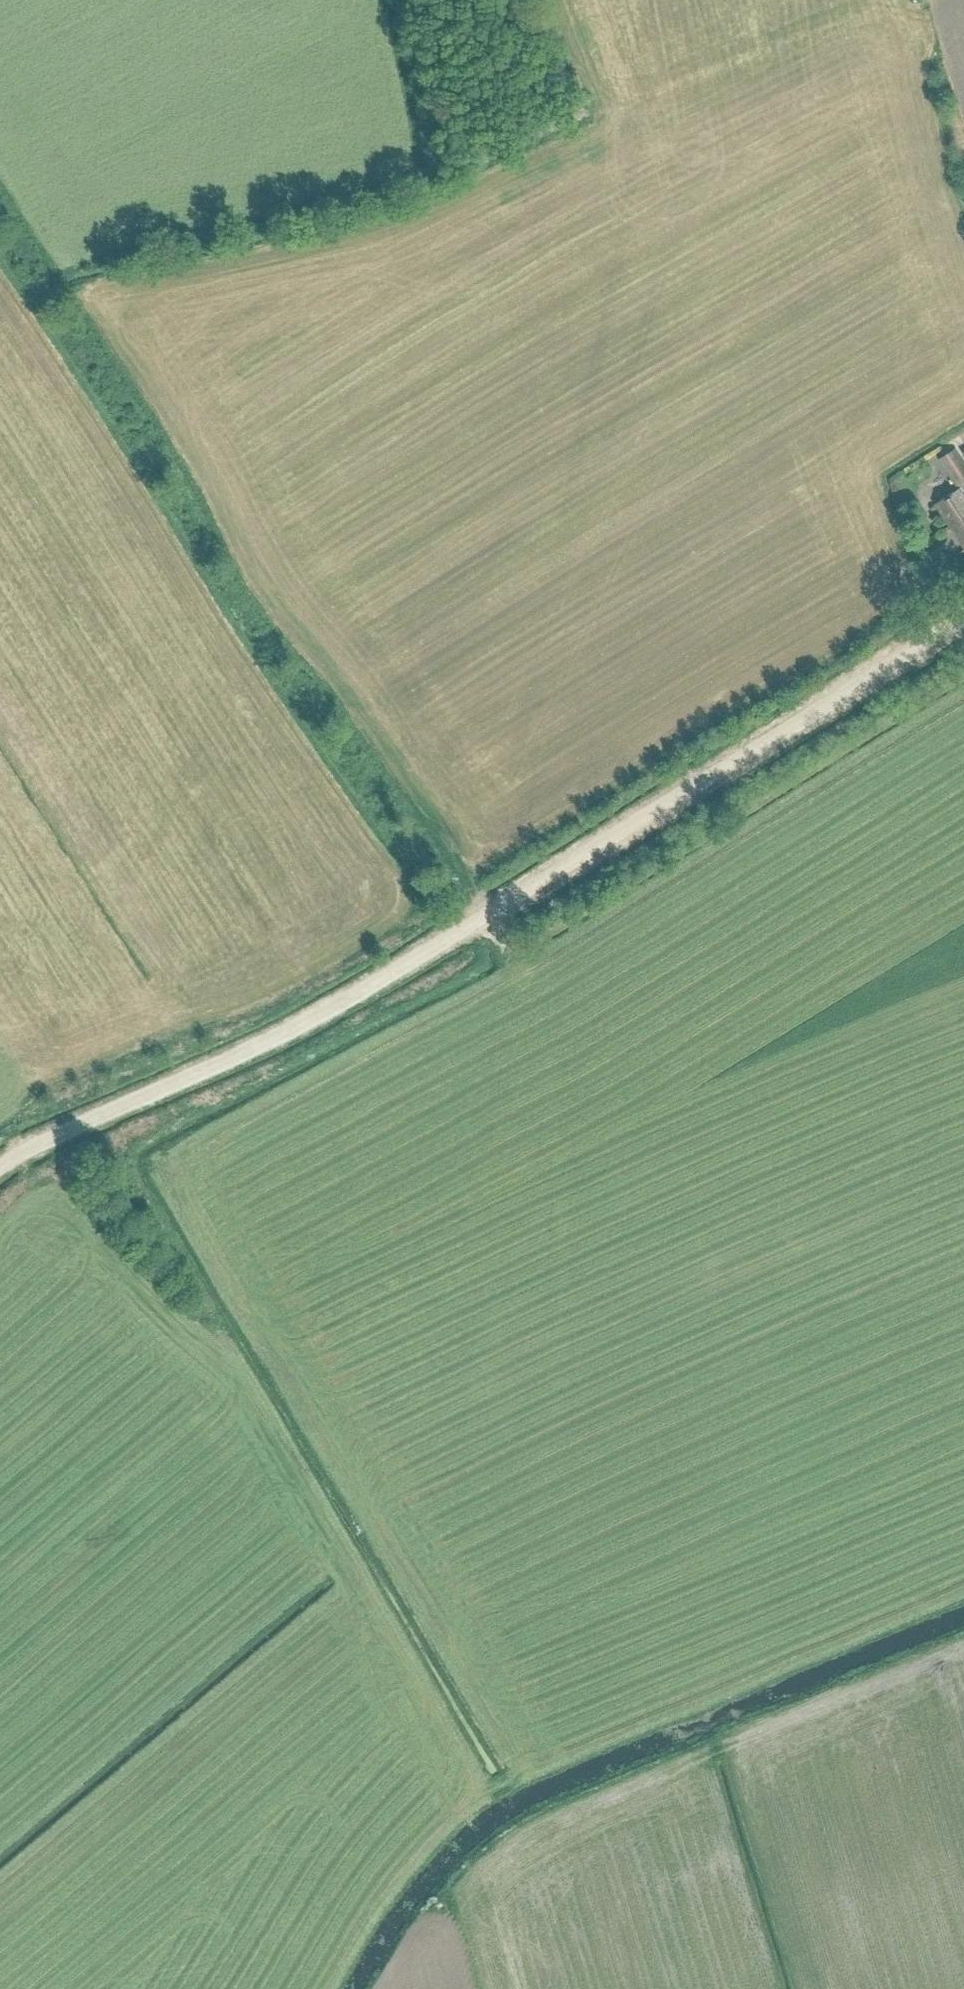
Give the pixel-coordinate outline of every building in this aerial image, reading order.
[(940,459),(958,486),(963,482),(963,462),(955,449),(940,459)] [(936,503),(963,546),(963,496),(959,488),(936,503)] [(935,570),(943,582),(959,572),(963,569),(955,557),(935,570)]
